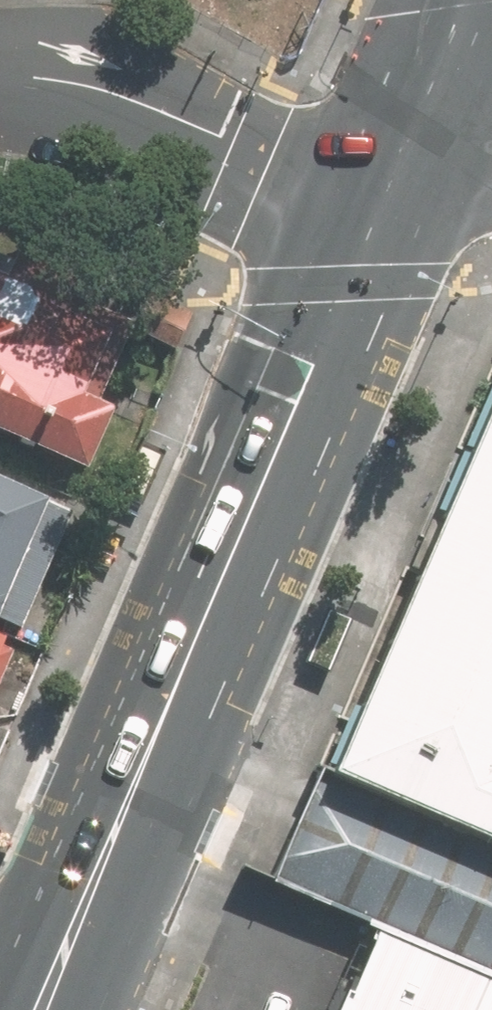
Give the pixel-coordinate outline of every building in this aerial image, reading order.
[(82,465),(109,404),(94,398),(124,329),(176,351),(192,313),(0,230),(0,429),(82,465)] [(310,783),(491,864),(491,407),(310,783)] [(0,478),(0,620),(16,627),(67,506),(0,478)] [(310,783),(292,824),(268,878),(376,929),(491,978),(491,864),(310,783)] [(376,929),(340,1009),(491,1009),(491,978),(376,929)]
